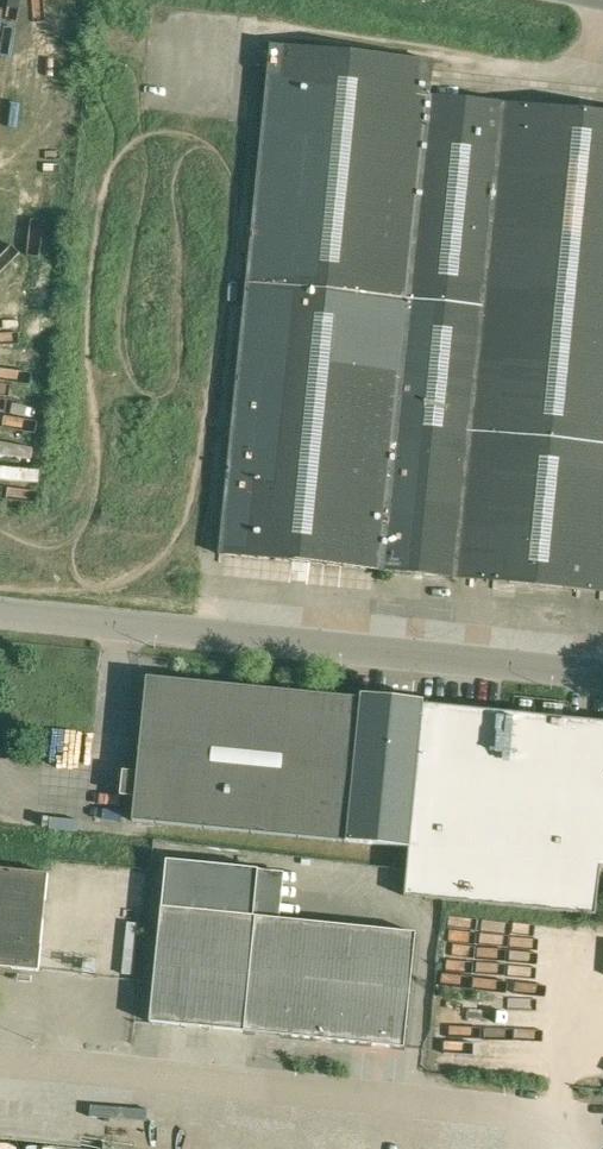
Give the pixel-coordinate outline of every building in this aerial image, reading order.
[(218,553),(418,572),(463,100),(427,96),(431,61),(267,45),(218,553)] [(418,572),(602,591),(602,113),(463,100),(418,572)] [(132,820),(407,848),(402,895),(594,914),(599,867),(602,867),(602,721),(147,676),(132,820)] [(0,867),(0,965),(39,969),(49,872),(0,867)] [(414,932),(159,907),(148,1022),(403,1047),(414,932)] [(139,965),(139,939),(130,939),(129,964),(139,965)]
